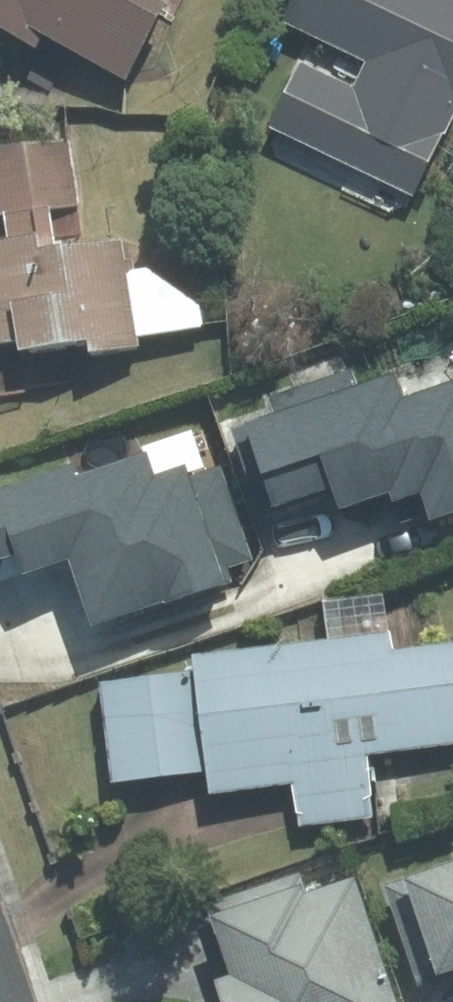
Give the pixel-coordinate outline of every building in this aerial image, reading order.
[(31,54),(41,35),(125,80),(165,5),(157,0),(0,0),(0,37),(31,54)] [(282,27),(368,69),(357,90),(299,62),(267,130),(421,204),(452,137),(452,0),(295,0),(282,27)] [(0,138),(0,251),(0,252),(0,346),(16,345),(16,355),(81,351),(82,356),(136,352),(135,337),(203,332),(199,308),(151,273),(128,273),(128,246),(55,247),(55,212),(81,212),(72,145),(0,138)] [(395,379),(233,433),(263,521),(331,498),(338,518),(387,502),(391,514),(423,503),(431,524),(452,516),(452,389),(404,406),(395,379)] [(72,466),(0,491),(0,561),(2,566),(19,560),(28,586),(71,571),(94,634),(227,587),(221,570),(255,558),(222,467),(186,480),(184,474),(161,482),(151,455),(77,481),(72,466)] [(380,597),(324,603),(329,645),(195,660),(196,674),(96,685),(108,789),(211,777),(213,797),(294,787),(299,825),(375,816),(368,756),(452,746),(452,643),(387,651),(380,597)] [(379,889),(414,987),(438,978),(441,987),(452,982),(452,863),(379,889)] [(359,881),(309,896),(302,874),(209,903),(231,976),(212,982),(218,1001),(403,1001),(359,881)]
